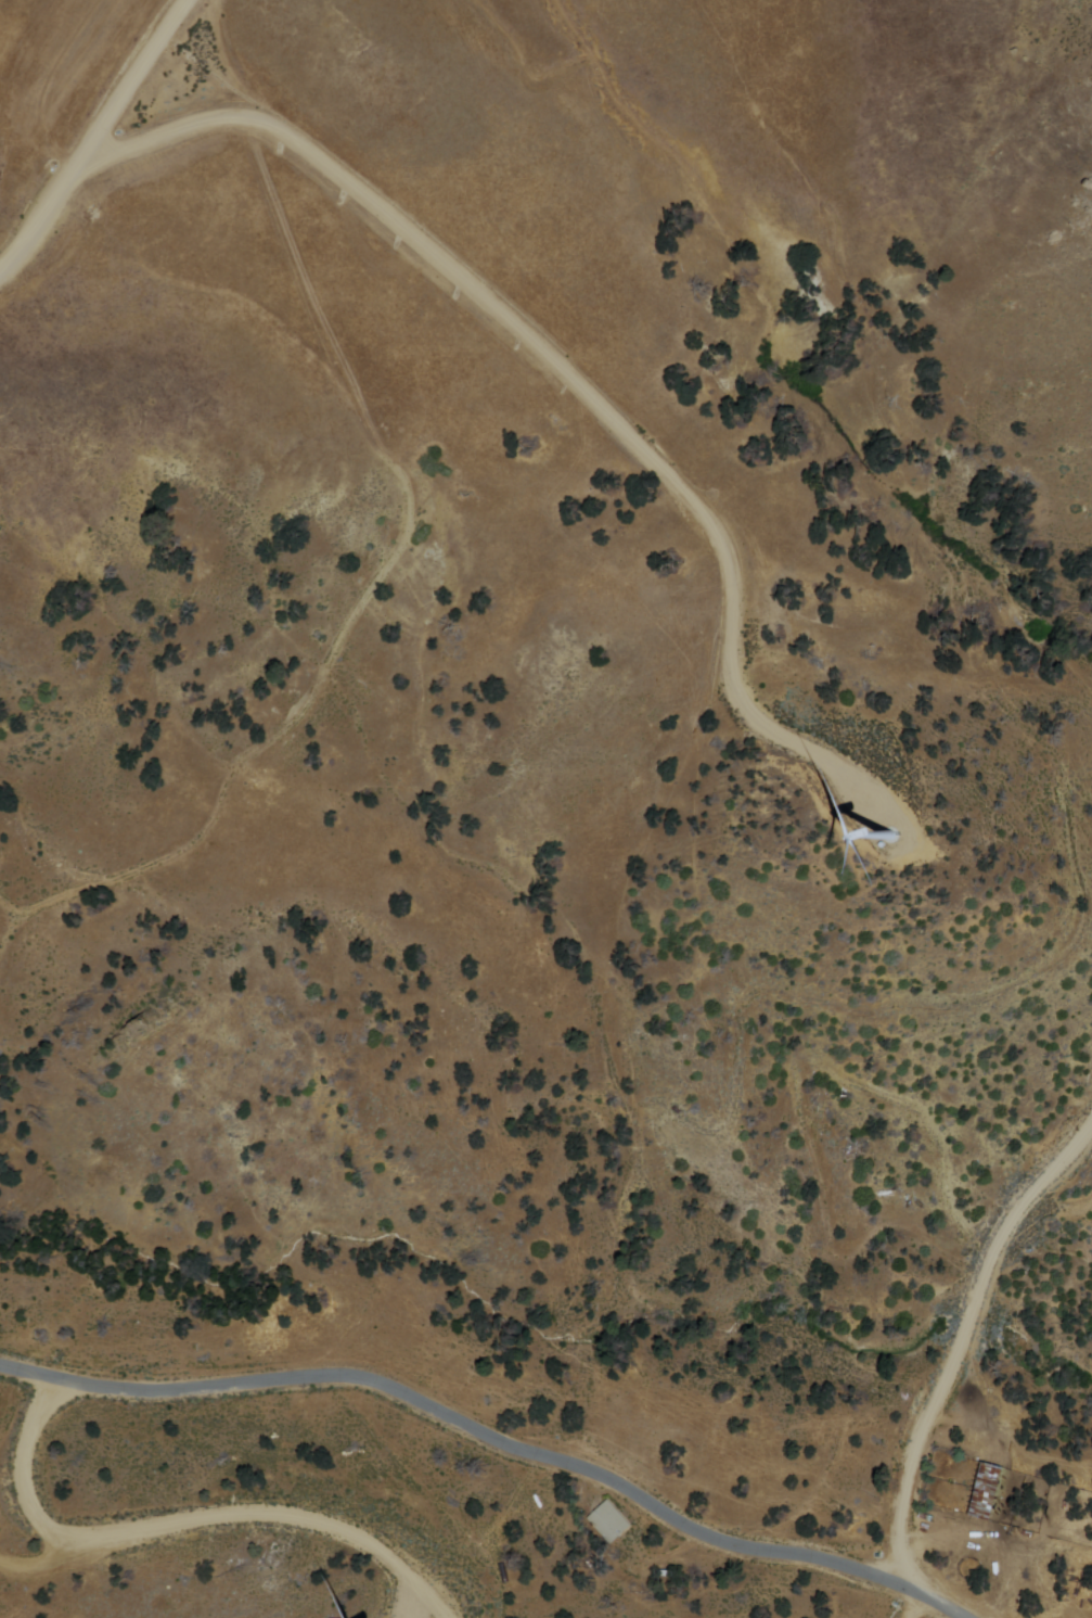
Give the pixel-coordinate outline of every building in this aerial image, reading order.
[(1005,1467),(985,1461),(972,1510),(993,1516),(1005,1467)] [(626,1523),(600,1497),(579,1518),(605,1544),(626,1523)]
